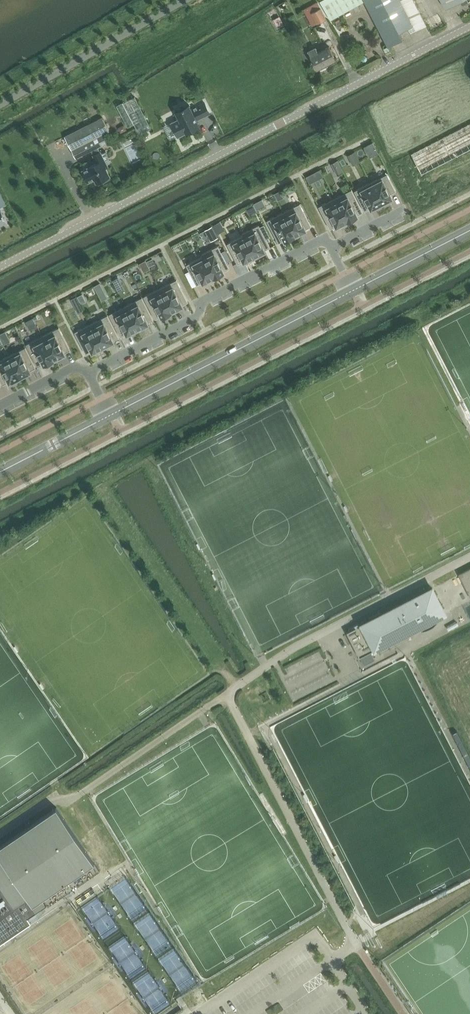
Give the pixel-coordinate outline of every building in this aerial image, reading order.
[(363,0),(321,0),(320,0),(331,20),(354,7),(358,5),(364,1),(363,0)] [(402,0),(365,0),(389,47),(403,39),(400,32),(409,28),(411,33),(417,29),(402,0)] [(417,29),(427,24),(414,0),(402,0),(417,29)] [(446,8),(460,0),(442,0),(446,8)] [(327,18),(318,1),(304,9),(313,25),(327,18)] [(343,19),(336,23),(339,29),(346,25),(343,19)] [(317,69),(337,59),(330,46),(319,52),(316,47),(308,51),(317,69)] [(134,124),(140,134),(151,128),(135,96),(117,105),(126,122),(128,127),(134,124)] [(179,119),(172,123),(179,137),(199,126),(197,120),(210,113),(205,103),(191,109),(189,104),(175,111),(179,119)] [(76,158),(91,150),(94,156),(100,152),(98,147),(101,145),(108,141),(104,133),(110,131),(103,117),(65,137),(76,158)] [(125,124),(119,127),(121,132),(127,129),(125,124)] [(412,154),(422,174),(469,150),(469,124),(412,154)] [(100,152),(94,156),(97,162),(83,170),(88,182),(95,178),(97,182),(110,175),(106,168),(108,166),(101,152),(100,152)] [(387,174),(371,182),(382,203),(393,198),(392,197),(390,193),(396,190),(386,172),(387,174)] [(371,209),(382,203),(371,182),(355,191),(365,211),(371,208),(371,209)] [(348,221),(358,216),(358,215),(363,212),(352,189),(336,198),(348,221)] [(336,198),(319,206),(331,229),(336,226),(337,227),(348,221),(336,198)] [(296,235),(306,230),(306,229),(312,226),(300,204),(284,212),(296,235)] [(8,222),(1,207),(0,207),(0,226),(8,222)] [(285,241),(296,235),(284,212),(267,220),(279,243),(285,240),(285,241)] [(259,225),(243,233),(255,256),(266,251),(265,250),(271,247),(259,225)] [(212,227),(206,230),(211,240),(218,237),(212,227)] [(244,235),(228,244),(238,264),(244,261),(244,262),(255,256),(243,233),(244,235)] [(218,246),(202,254),(214,277),(225,272),(224,271),(230,268),(218,246)] [(186,262),(197,285),(203,282),(203,283),(214,277),(202,254),(203,256),(202,257),(187,264),(186,262)] [(172,311),(183,306),(183,305),(188,302),(177,279),(160,288),(172,311)] [(160,288),(144,296),(156,319),(161,316),(162,317),(172,311),(160,288)] [(138,329),(149,323),(148,322),(154,320),(142,297),(126,306),(138,329)] [(126,306),(110,314),(121,336),(127,333),(127,334),(138,329),(126,306)] [(108,315),(91,323),(103,347),(114,341),(114,340),(119,337),(108,315)] [(93,352),(103,347),(91,323),(75,332),(87,354),(92,351),(93,352)] [(59,327),(43,336),(55,359),(66,354),(65,353),(71,350),(59,327)] [(43,336),(27,344),(37,365),(38,366),(44,363),(44,364),(55,359),(43,336)] [(26,347),(10,355),(20,377),(31,371),(31,370),(36,367),(26,347)] [(0,360),(0,377),(3,383),(4,384),(9,381),(10,382),(20,377),(10,355),(0,360)] [(467,570),(459,574),(469,595),(469,568),(467,570)] [(422,630),(425,630),(427,629),(430,628),(432,627),(435,625),(437,623),(439,622),(443,620),(442,619),(440,616),(446,613),(433,588),(347,632),(360,657),(418,627),(417,626),(420,624),(423,629),(422,630)] [(32,920),(28,915),(37,909),(46,902),(49,906),(101,870),(57,807),(31,825),(27,828),(0,846),(0,942),(32,920)]
